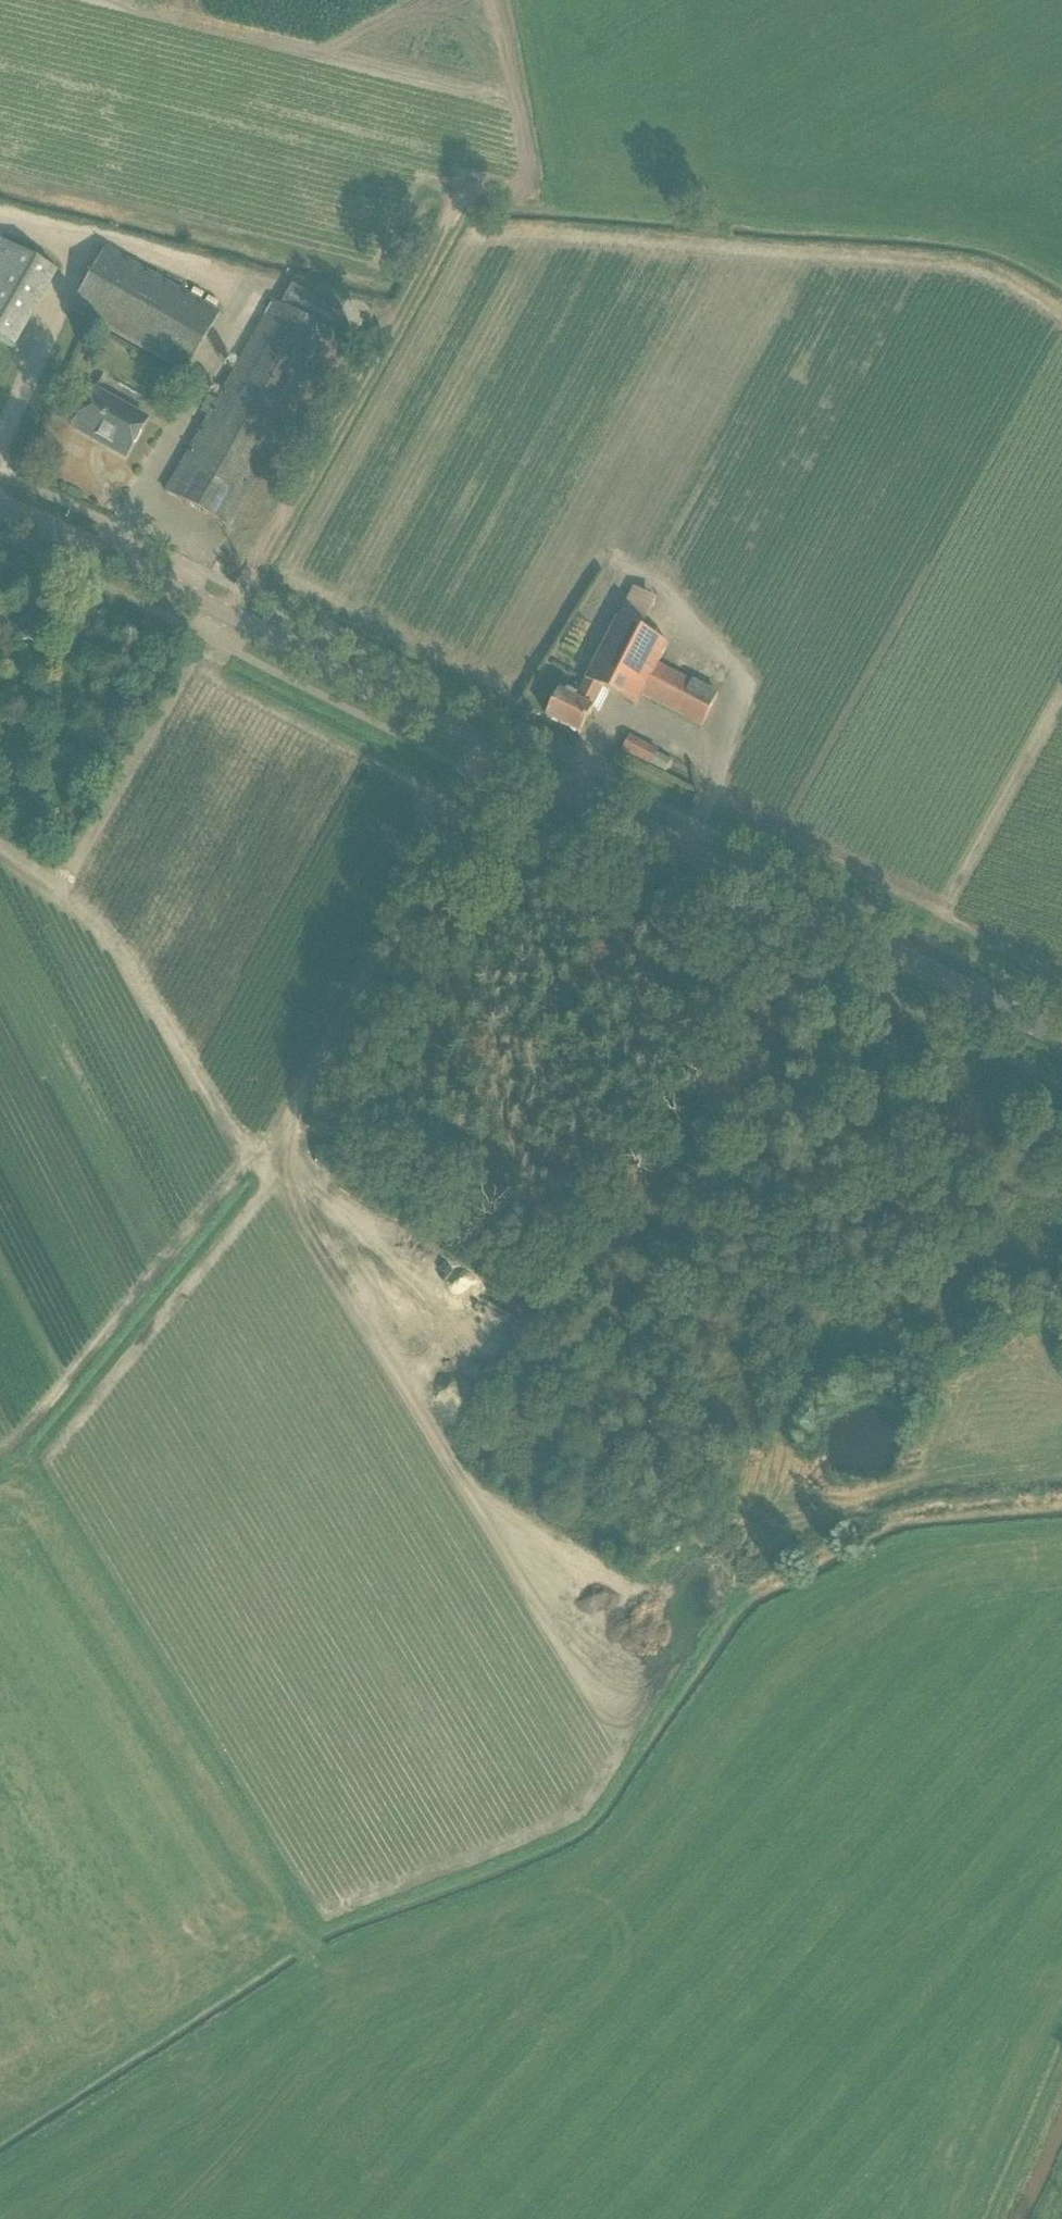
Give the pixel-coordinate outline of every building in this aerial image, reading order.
[(23,331),(56,274),(0,242),(0,343),(13,350),(23,331)] [(68,311),(183,375),(218,313),(103,248),(68,311)] [(228,528),(239,509),(335,339),(327,335),(340,313),(290,284),(277,307),(272,304),(176,473),(165,492),(228,528)] [(124,459),(135,440),(146,421),(93,392),(82,410),(72,429),(73,430),(75,426),(108,445),(106,449),(124,459)] [(703,726),(713,707),(718,696),(659,665),(668,646),(634,628),(650,598),(636,590),(591,677),(578,701),(561,693),(557,699),(547,718),(581,735),(594,709),(603,689),(637,706),(643,695),(703,726)] [(651,765),(658,751),(631,738),(624,751),(651,765)]
